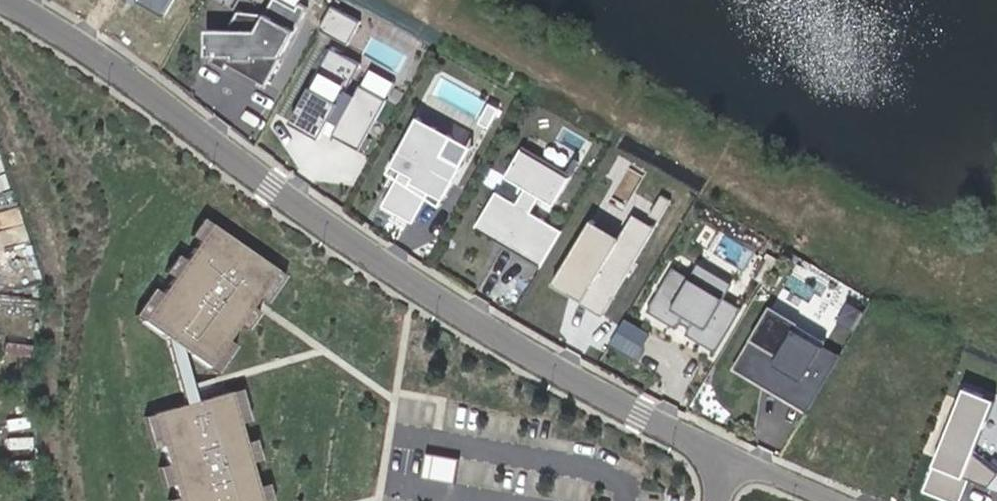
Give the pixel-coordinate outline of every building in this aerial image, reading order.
[(139,1),(167,16),(176,0),(139,0),(139,1)] [(306,6),(297,1),(295,6),(282,0),(269,0),(263,12),(236,9),(231,20),(209,20),(209,47),(217,47),(210,60),(224,68),(227,63),(265,83),(306,6)] [(360,23),(334,7),(323,25),(349,41),(360,23)] [(359,61),(334,49),(295,123),(321,136),(359,61)] [(396,81),(371,67),(361,85),(386,98),(396,81)] [(396,180),(382,206),(413,222),(426,197),(441,205),(472,148),(417,118),(386,175),(396,180)] [(475,227),(541,265),(562,231),(530,212),(539,197),(553,205),(578,164),(573,161),(566,174),(522,148),(505,177),(525,189),(516,204),(496,192),(475,227)] [(603,315),(654,228),(632,214),(617,239),(589,222),(552,285),(569,295),(571,291),(583,298),(581,302),(603,315)] [(135,316),(217,373),(236,347),(228,341),(235,331),(243,337),(255,320),(247,314),(258,298),(266,304),(285,277),(203,219),(184,246),(192,252),(181,268),(173,262),(161,279),(169,285),(162,295),(154,289),(135,316)] [(716,351),(742,307),(724,297),(732,285),(698,265),(691,277),(673,267),(647,311),(677,328),(681,322),(690,327),(686,334),(716,351)] [(735,367),(806,409),(839,352),(822,342),(824,338),(771,307),(735,367)] [(616,345),(644,354),(654,328),(626,318),(616,345)] [(970,480),(996,490),(996,471),(974,453),(995,399),(965,387),(923,491),(948,500),(961,500),(970,480)] [(168,500),(272,500),(267,485),(258,487),(251,465),(261,462),(255,442),(246,445),(240,424),(249,421),(240,389),(144,416),(152,448),(162,445),(168,464),(158,467),(164,487),(174,484),(177,498),(168,500)] [(422,478),(455,484),(459,458),(427,452),(422,478)]
